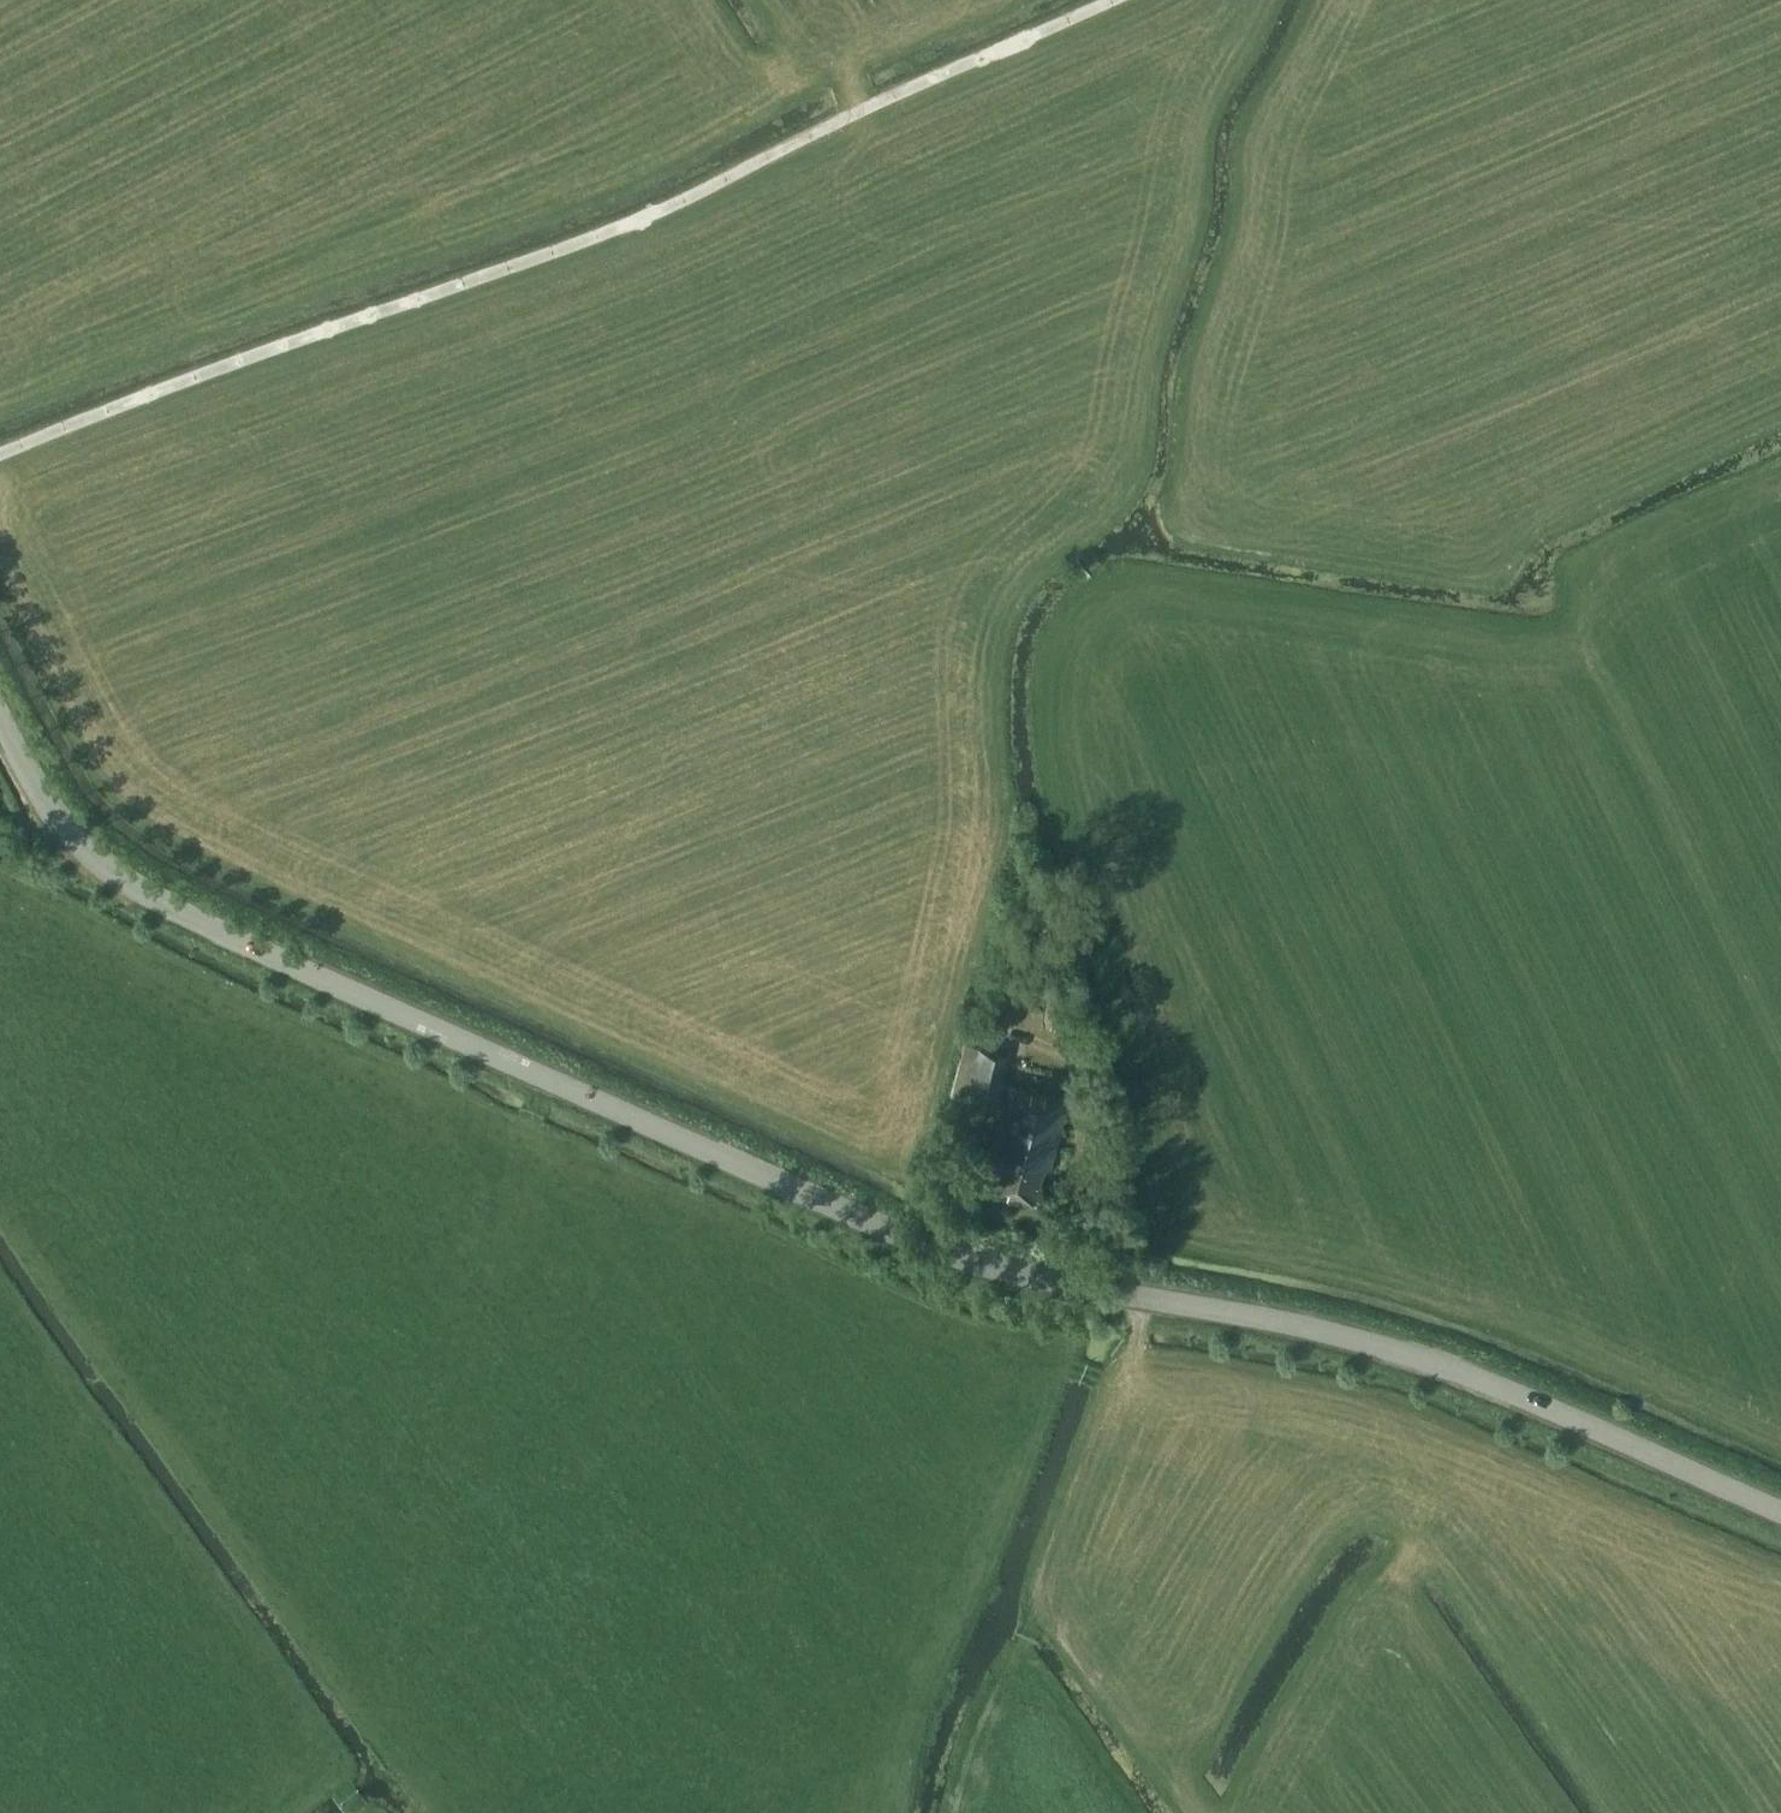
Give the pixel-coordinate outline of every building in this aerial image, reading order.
[(1049,1170),(1068,1098),(1008,1082),(1006,1089),(1000,1087),(1009,1053),(965,1041),(951,1094),(1001,1107),(987,1159),(994,1161),(987,1188),(1034,1200),(1042,1169),(1049,1170)]
